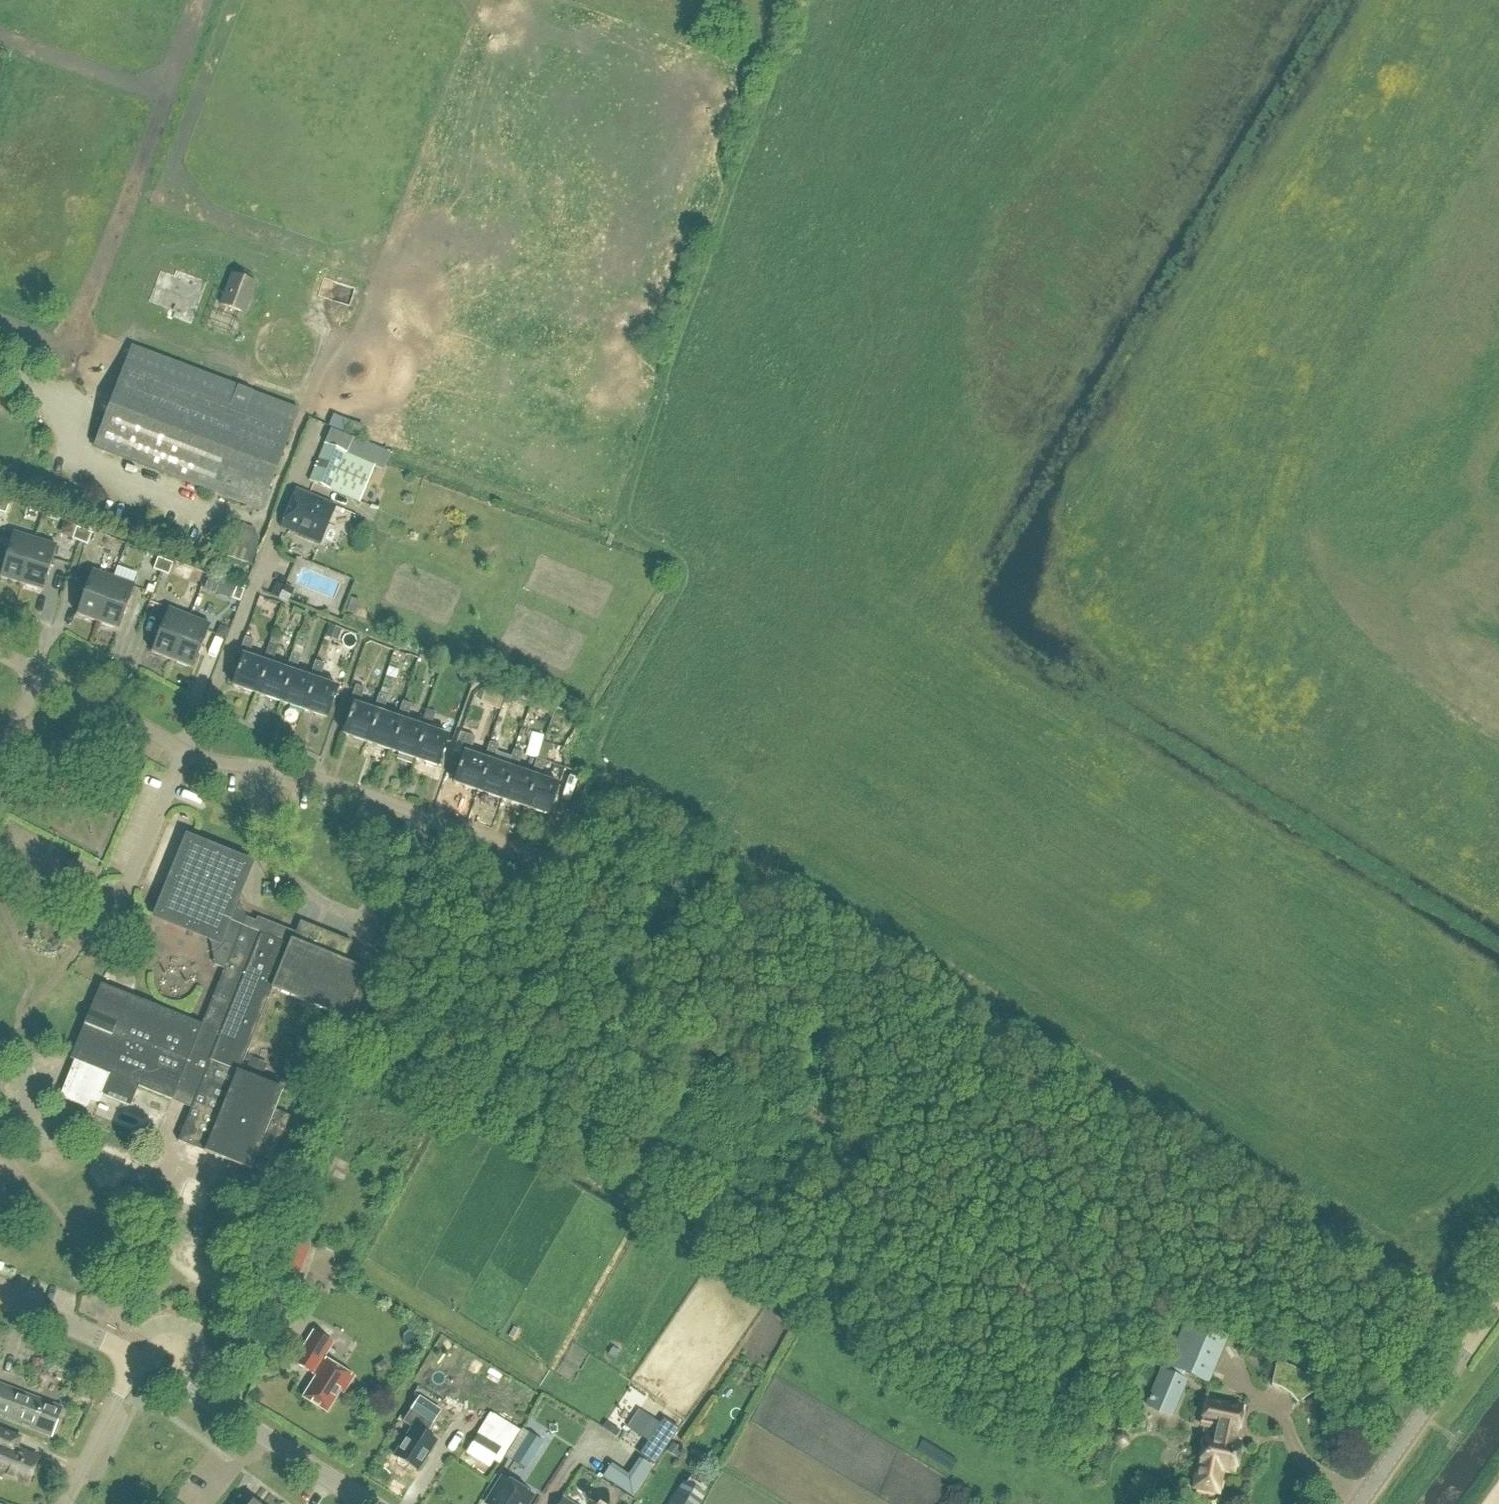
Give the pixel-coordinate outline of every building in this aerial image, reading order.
[(160,272),(148,303),(162,308),(160,314),(191,326),(202,297),(204,298),(210,300),(221,305),(220,307),(246,316),(257,284),(232,275),(226,291),(207,284),(207,283),(176,271),(173,277),(160,272)] [(259,514),(290,434),(123,371),(92,450),(259,514)] [(379,458),(329,437),(309,483),(360,505),(375,470),(384,474),(392,455),(382,451),(379,458)] [(319,546),(334,510),(295,493),(280,529),(319,546)] [(6,515),(10,504),(2,501),(0,507),(0,513),(6,515)] [(259,546),(263,534),(220,520),(216,533),(259,546)] [(73,540),(80,543),(84,531),(77,529),(73,540)] [(84,531),(80,543),(88,545),(92,534),(84,531)] [(22,587),(36,542),(14,535),(0,580),(22,587)] [(254,569),(260,549),(233,541),(227,560),(254,569)] [(36,542),(22,587),(43,593),(57,549),(36,542)] [(154,570),(161,573),(166,562),(158,559),(154,570)] [(128,578),(132,567),(112,560),(108,572),(128,578)] [(166,562),(161,573),(169,576),(173,565),(166,562)] [(193,570),(188,583),(199,587),(204,575),(193,570)] [(98,625),(114,581),(93,573),(77,617),(98,625)] [(230,583),(209,575),(204,589),(225,597),(230,583)] [(114,581),(98,625),(119,633),(135,589),(114,581)] [(233,599),(240,602),(244,591),(237,589),(233,599)] [(172,664),(190,621),(169,612),(151,656),(172,664)] [(190,621),(172,664),(193,673),(211,629),(190,621)] [(332,627),(328,637),(337,640),(341,630),(332,627)] [(290,676),(287,675),(272,670),(280,646),(278,645),(280,640),(273,638),(263,667),(266,668),(256,697),(280,705),(290,676)] [(266,668),(263,667),(247,661),(253,644),(245,641),(239,659),(243,660),(233,689),(256,697),(266,668)] [(280,705),(302,713),(312,684),(309,683),(295,678),(301,661),(292,658),(287,675),(290,676),(280,705)] [(312,684),(302,713),(328,722),(338,692),(319,685),(324,669),(314,666),(309,683),(312,684)] [(377,717),(373,716),(358,711),(364,694),(355,691),(349,708),(354,709),(343,741),(366,748),(377,717)] [(400,725),(397,724),(381,719),(387,701),(379,699),(373,716),(377,717),(366,748),(390,756),(400,725)] [(424,733),(421,732),(404,726),(410,709),(403,706),(397,724),(400,725),(390,756),(414,764),(424,733)] [(424,733),(414,764),(438,772),(448,741),(430,735),(435,718),(426,715),(421,732),(424,733)] [(487,763),(484,762),(468,758),(473,740),(465,737),(460,756),(463,757),(460,768),(454,786),(478,793),(487,763)] [(540,743),(535,760),(545,763),(550,746),(540,743)] [(511,771),(507,770),(492,765),(498,748),(489,745),(484,762),(487,763),(478,793),(502,800),(511,771)] [(452,753),(449,764),(460,768),(463,757),(460,756),(452,753)] [(533,778),(530,777),(516,773),(521,755),(513,753),(507,770),(511,771),(502,800),(524,807),(533,778)] [(533,778),(524,807),(550,815),(559,785),(540,779),(545,763),(535,760),(530,777),(533,778)] [(74,1060),(59,1097),(87,1109),(91,1099),(103,1104),(106,1097),(133,1108),(141,1087),(195,1110),(182,1142),(269,1178),(293,1118),(277,1112),(285,1091),(242,1073),(275,989),(350,1020),(370,969),(348,960),(355,943),(301,921),(292,945),(273,938),(277,927),(258,919),(256,923),(248,919),(240,902),(255,864),(187,836),(153,920),(211,943),(215,967),(226,971),(204,1026),(131,995),(126,1010),(98,999),(74,1060)] [(1191,1321),(1170,1367),(1207,1383),(1228,1338),(1191,1321)] [(345,1392),(354,1376),(323,1358),(332,1343),(313,1332),(294,1363),(317,1376),(304,1398),(328,1412),(341,1389),(345,1392)] [(1158,1393),(1183,1404),(1187,1393),(1192,1382),(1168,1371),(1163,1382),(1158,1393)] [(62,1409),(0,1385),(0,1418),(51,1438),(62,1409)] [(418,1472),(437,1441),(427,1434),(441,1411),(419,1397),(403,1423),(412,1429),(394,1457),(418,1472)] [(1233,1470),(1239,1440),(1232,1439),(1233,1431),(1237,1432),(1242,1406),(1209,1400),(1204,1426),(1210,1427),(1218,1428),(1217,1436),(1207,1434),(1204,1450),(1200,1449),(1193,1486),(1219,1491),(1223,1468),(1233,1470)] [(632,1452),(649,1463),(674,1425),(658,1415),(632,1452)] [(39,1461),(11,1450),(16,1438),(0,1431),(0,1452),(1,1452),(0,1454),(0,1479),(9,1482),(10,1479),(30,1486),(39,1461)] [(489,1470),(502,1449),(479,1435),(466,1456),(489,1470)] [(511,1463),(526,1473),(544,1445),(528,1435),(511,1463)] [(672,1444),(667,1452),(678,1459),(683,1451),(672,1444)] [(506,1479),(490,1503),(530,1503),(534,1497),(506,1479)] [(672,1503),(699,1503),(678,1492),(672,1503)]
